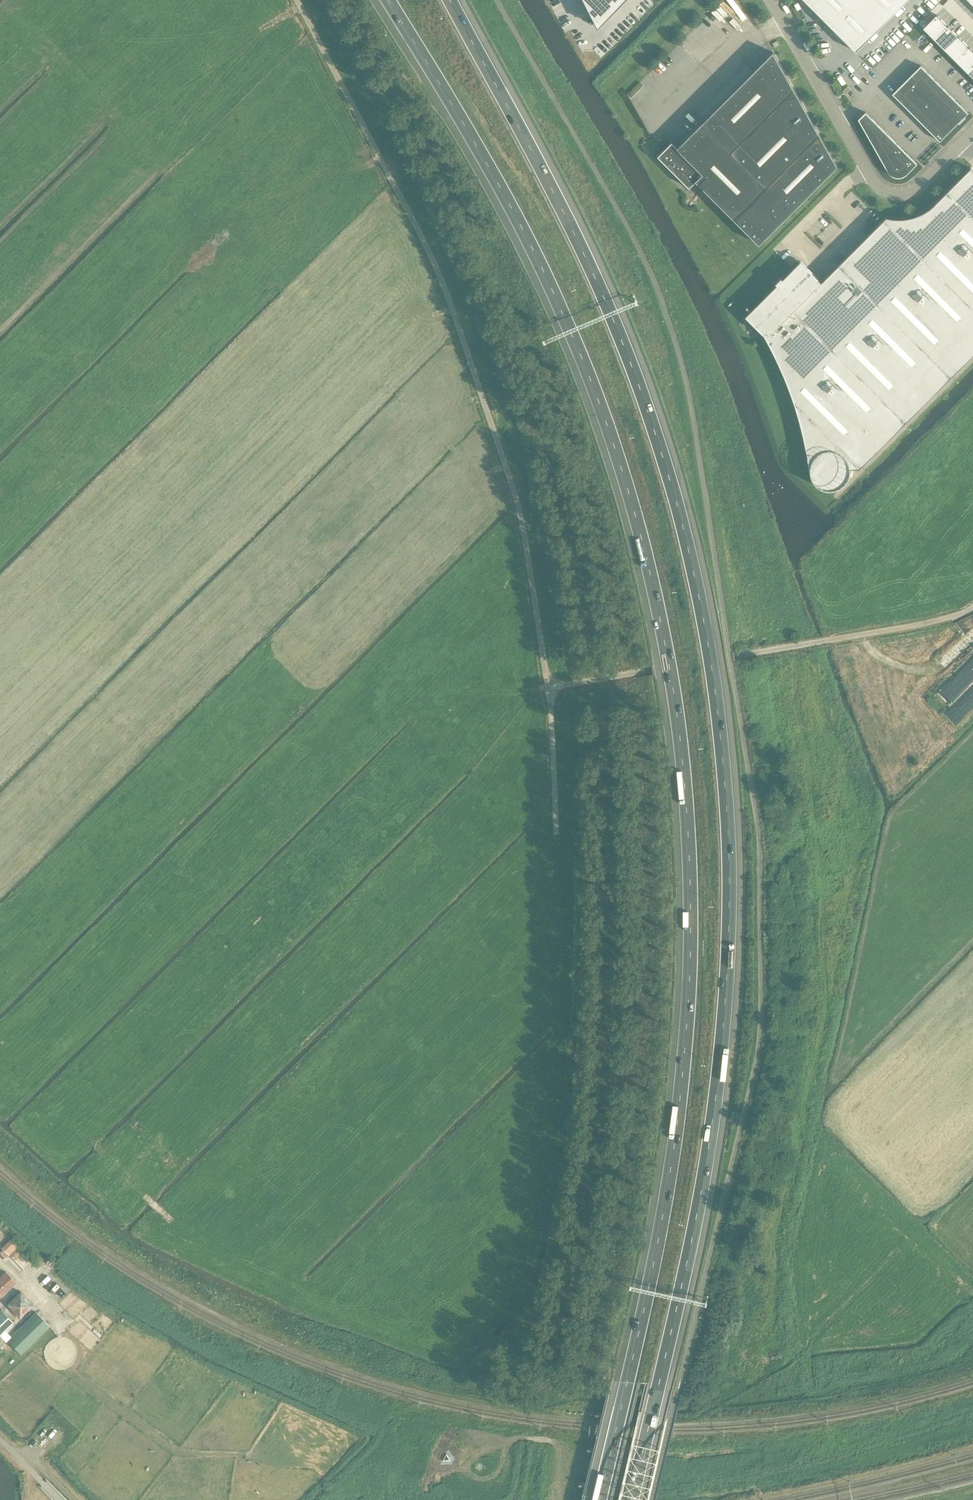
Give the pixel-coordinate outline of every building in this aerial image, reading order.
[(598,27),(625,0),(584,0),(598,27)] [(907,0),(805,0),(856,51),(902,6),(907,0)] [(937,15),(923,28),(934,39),(947,25),(937,15)] [(947,25),(934,39),(944,50),(958,36),(947,25)] [(958,36),(944,50),(955,61),(969,47),(958,36)] [(955,61),(966,71),(972,65),(972,51),(969,47),(955,61)] [(837,166),(828,150),(773,52),(678,147),(672,142),(658,156),(689,188),(696,181),(759,244),(837,166)] [(940,141),(968,113),(921,66),(893,94),(940,141)] [(843,91),(846,95),(851,89),(848,86),(843,91)] [(903,176),(907,174),(917,164),(866,112),(858,119),(888,172),(891,175),(895,177),(899,177),(903,176)] [(746,316),(763,332),(779,364),(789,386),(796,406),(802,429),(807,451),(811,471),(810,472),(810,474),(811,476),(811,477),(812,479),(814,482),(815,483),(819,486),(823,488),(827,489),(832,490),(836,489),(839,488),(841,486),(843,485),(846,482),(848,479),(850,476),(850,474),(850,472),(851,470),(851,468),(860,468),(972,355),(972,170),(971,168),(934,204),(930,208),(925,211),(920,214),(915,216),(909,217),(904,218),(898,218),(892,218),(887,217),(821,282),(817,278),(800,261),(782,278),(781,277),(776,283),(777,284),(750,311),(747,306),(746,307),(750,312),(746,316)] [(16,1282),(6,1271),(0,1276),(0,1297),(16,1282)] [(13,1322),(1,1308),(0,1309),(0,1334),(13,1322)] [(50,1326),(36,1311),(7,1339),(21,1354),(50,1326)] [(75,1356),(75,1353),(75,1351),(74,1348),(73,1346),(71,1344),(70,1342),(68,1341),(64,1340),(62,1339),(59,1340),(57,1340),(55,1341),(52,1343),(50,1346),(49,1348),(48,1351),(48,1353),(48,1356),(49,1359),(50,1361),(52,1363),(54,1365),(57,1366),(59,1367),(62,1367),(64,1367),(66,1366),(69,1365),(71,1363),(73,1361),(74,1358),(75,1356)]
